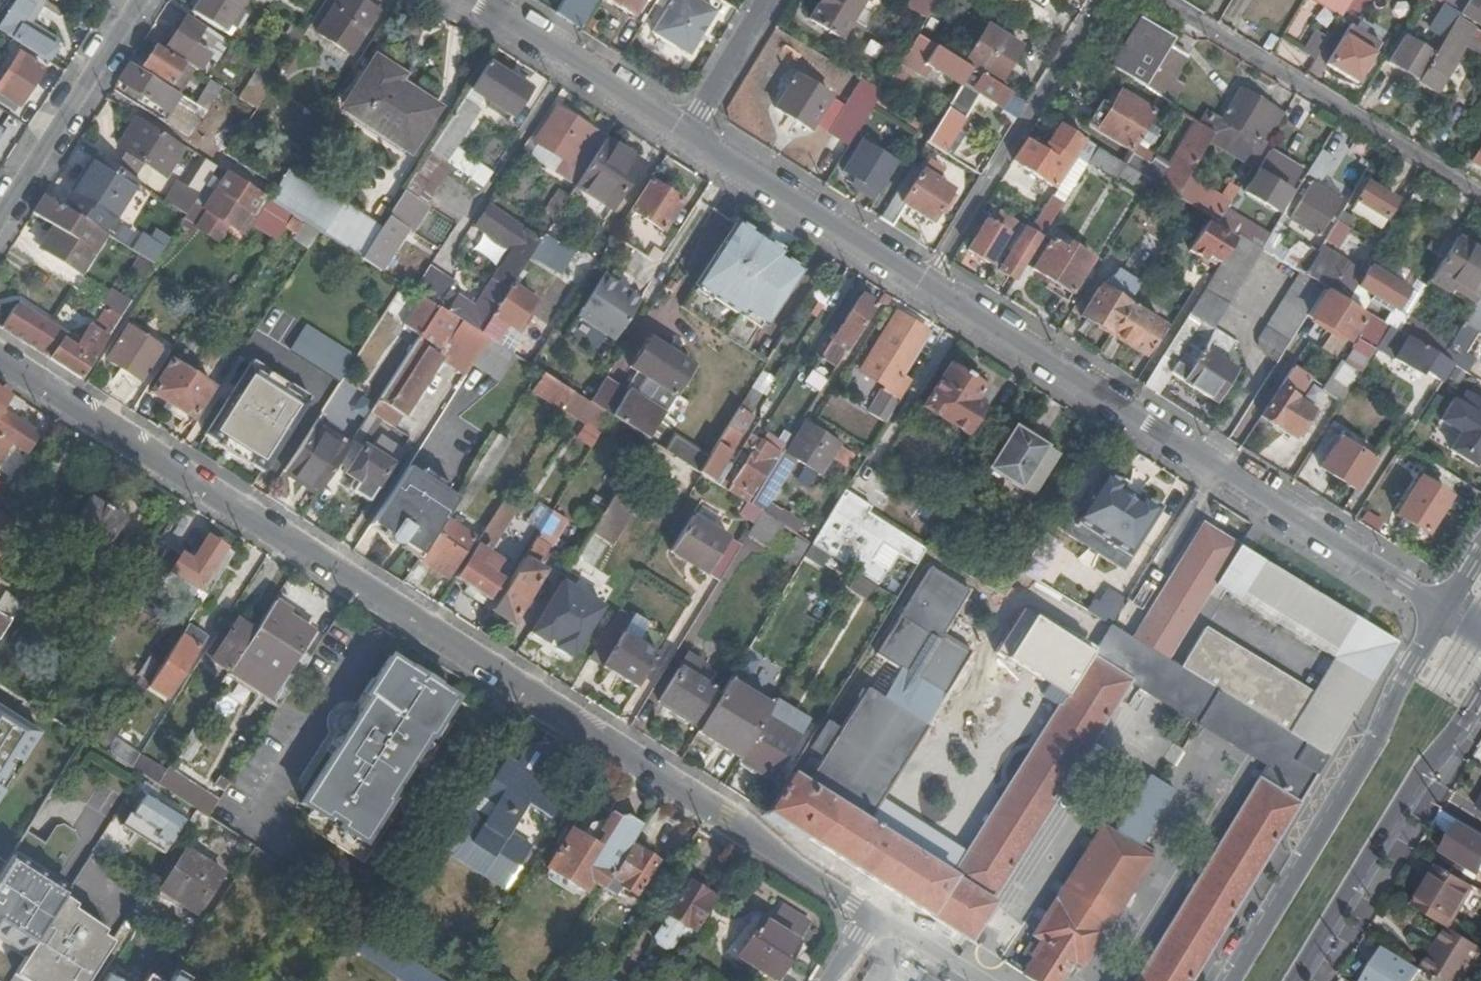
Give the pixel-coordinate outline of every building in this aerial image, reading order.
[(17,1),(0,27),(0,40),(10,46),(45,68),(54,56),(37,45),(42,37),(29,29),(39,14),(56,25),(61,18),(40,6),(32,0),(18,0),(17,1)] [(17,1),(15,0),(0,0),(0,27),(17,1)] [(222,39),(245,2),(241,0),(203,0),(191,19),(222,39)] [(378,19),(347,0),(343,0),(318,39),(351,61),(378,19)] [(550,20),(577,37),(599,1),(600,0),(563,0),(550,20)] [(599,1),(630,20),(643,0),(600,0),(599,1)] [(649,39),(686,61),(712,18),(682,0),(673,0),(649,39)] [(840,44),(867,0),(824,0),(808,25),(840,44)] [(988,1),(1039,33),(1046,21),(1014,0),(989,0),(988,1)] [(1350,3),(1345,11),(1358,19),(1370,0),(1352,0),(1350,3)] [(1434,2),(1458,17),(1468,1),(1466,0),(1435,0),(1434,2)] [(1480,32),(1480,0),(1469,0),(1468,1),(1458,17),(1480,32)] [(1447,15),(1434,36),(1444,41),(1455,23),(1456,21),(1447,15)] [(929,19),(924,27),(914,42),(939,58),(953,34),(929,19)] [(1186,65),(1169,53),(1170,43),(1140,22),(1111,70),(1161,106),(1167,97),(1169,98),(1175,90),(1172,88),(1186,65)] [(1480,58),(1480,36),(1479,35),(1478,36),(1455,23),(1444,41),(1442,44),(1458,54),(1463,47),(1480,58)] [(167,52),(198,73),(206,60),(207,60),(192,50),(201,36),(184,26),(167,52)] [(192,50),(207,60),(206,60),(216,66),(228,48),(203,32),(201,36),(192,50)] [(996,89),(1018,53),(985,32),(963,68),(996,89)] [(1370,64),(1379,49),(1351,32),(1328,69),(1356,86),(1363,75),(1367,78),(1375,66),(1370,64)] [(1312,37),(1299,58),(1311,66),(1324,45),(1312,37)] [(1403,40),(1387,66),(1417,84),(1433,59),(1403,40)] [(914,42),(904,59),(959,93),(969,77),(939,58),(914,42)] [(1442,44),(1433,59),(1417,84),(1416,86),(1432,96),(1458,54),(1442,44)] [(142,73),(170,91),(184,70),(155,51),(142,73)] [(0,95),(0,100),(16,111),(40,77),(22,64),(12,78),(8,75),(1,85),(5,87),(0,95)] [(379,65),(374,71),(396,84),(400,78),(379,65)] [(911,74),(900,67),(880,99),(872,111),(883,117),(911,74)] [(278,80),(260,69),(236,105),(254,116),(269,94),(278,80)] [(155,112),(159,106),(195,132),(205,119),(193,112),(127,70),(116,87),(155,112)] [(427,122),(430,124),(431,122),(389,94),(393,89),(396,84),(374,71),(373,70),(345,115),(405,154),(427,122)] [(528,96),(486,70),(452,123),(465,131),(468,133),(479,117),(477,116),(485,105),(512,122),(528,96)] [(969,77),(959,93),(935,130),(923,150),(939,160),(946,149),(974,106),(966,101),(969,96),(986,106),(994,92),(969,77)] [(808,136),(828,103),(794,82),(774,115),(808,136)] [(860,87),(845,111),(865,124),(872,111),(880,99),(860,87)] [(222,95),(210,88),(193,112),(205,119),(222,95)] [(393,89),(389,94),(431,122),(435,115),(393,89)] [(994,92),(986,106),(1014,124),(1022,110),(994,92)] [(1240,96),(1220,128),(1213,140),(1212,141),(1254,167),(1282,122),(1240,96)] [(1099,111),(1083,134),(1123,160),(1144,173),(1153,158),(1144,153),(1154,138),(1144,131),(1150,120),(1118,99),(1108,117),(1099,111)] [(604,143),(557,114),(534,149),(566,170),(561,177),(555,188),(569,198),(574,190),(603,145),(604,143)] [(1220,128),(1206,119),(1199,130),(1213,140),(1220,128)] [(113,153),(161,184),(182,152),(133,121),(113,153)] [(908,121),(903,130),(918,139),(914,145),(923,150),(935,130),(926,124),(922,130),(908,121)] [(465,131),(452,123),(429,160),(442,168),(465,131)] [(1118,168),(1124,171),(1149,187),(1170,200),(1174,202),(1187,181),(1212,141),(1213,140),(1199,130),(1191,125),(1166,166),(1153,158),(1144,173),(1123,160),(1118,168)] [(1044,139),(1040,146),(1053,154),(1070,164),(1071,165),(1084,146),(1059,131),(1051,143),(1044,139)] [(635,166),(603,145),(574,190),(610,214),(622,195),(618,193),(635,166)] [(534,149),(529,156),(561,177),(566,170),(534,149)] [(873,199),(892,170),(859,149),(840,178),(873,199)] [(955,155),(946,149),(939,160),(948,166),(955,155)] [(1471,165),(1480,172),(1480,149),(1471,165)] [(1074,181),(1064,174),(1070,164),(1053,154),(1043,167),(1022,154),(1012,170),(1024,177),(1061,201),(1074,181)] [(1090,164),(1118,181),(1120,178),(1124,171),(1118,168),(1096,154),(1090,164)] [(1332,164),(1319,155),(1297,191),(1306,196),(1311,188),(1312,185),(1317,188),(1332,164)] [(442,168),(429,160),(402,198),(410,203),(409,204),(423,213),(449,173),(442,168)] [(70,201),(111,227),(135,191),(135,190),(94,163),(94,164),(70,201)] [(181,197),(173,192),(166,203),(189,218),(193,212),(205,194),(217,174),(203,165),(181,197)] [(917,179),(908,173),(875,225),(888,233),(901,212),(927,228),(946,197),(932,188),(938,178),(923,169),(917,179)] [(1024,177),(1012,170),(1003,183),(1016,191),(1024,177)] [(1124,171),(1120,178),(1145,193),(1149,187),(1124,171)] [(1273,219),(1285,198),(1256,178),(1242,200),(1273,219)] [(275,195),(267,208),(292,224),(317,239),(359,265),(377,237),(333,208),(285,180),(275,195)] [(225,181),(213,199),(249,221),(261,204),(225,181)] [(1187,181),(1174,202),(1188,210),(1206,221),(1208,222),(1216,227),(1224,216),(1237,195),(1226,188),(1218,201),(1187,181)] [(681,207),(649,186),(630,215),(662,236),(681,207)] [(1316,242),(1338,206),(1311,188),(1306,196),(1288,225),(1316,242)] [(1383,224),(1394,207),(1366,188),(1354,206),(1383,224)] [(569,198),(569,199),(605,222),(610,214),(574,190),(569,198)] [(193,212),(237,239),(249,221),(213,199),(205,194),(193,212)] [(402,198),(377,237),(359,265),(378,277),(406,235),(410,238),(417,228),(400,217),(409,204),(410,203),(402,198)] [(1170,200),(1160,216),(1178,228),(1188,210),(1174,202),(1170,200)] [(35,258),(75,285),(105,240),(44,201),(32,219),(52,232),(35,258)] [(1051,204),(1044,216),(1053,222),(1061,210),(1051,204)] [(292,224),(267,208),(256,226),(251,232),(265,241),(271,232),(282,240),(292,224)] [(448,293),(425,279),(412,298),(421,304),(437,314),(477,339),(509,290),(532,256),(538,245),(534,243),(488,213),(472,236),(507,260),(471,313),(446,297),(448,293)] [(999,215),(994,224),(1015,237),(1020,229),(999,215)] [(1224,216),(1216,227),(1235,239),(1242,227),(1224,216)] [(1347,224),(1339,219),(1326,240),(1334,245),(1347,224)] [(1202,262),(1205,259),(1219,268),(1237,239),(1235,239),(1216,227),(1208,222),(1189,255),(1202,262)] [(290,245),(287,250),(304,260),(317,239),(292,224),(282,240),(290,245)] [(984,269),(1003,240),(983,227),(965,257),(984,269)] [(1255,235),(1242,227),(1235,239),(1237,239),(1248,246),(1255,235)] [(780,265),(782,260),(733,229),(692,292),(738,323),(741,319),(762,333),(800,277),(780,265)] [(1004,264),(1018,273),(1038,240),(1024,231),(1004,264)] [(545,236),(540,233),(534,243),(538,245),(540,242),(545,236)] [(1438,233),(1425,255),(1440,265),(1450,248),(1453,242),(1438,233)] [(1266,242),(1255,235),(1248,246),(1259,253),(1266,242)] [(1237,239),(1219,268),(1202,296),(1187,320),(1209,334),(1260,253),(1259,253),(1248,246),(1237,239)] [(540,242),(538,245),(532,256),(553,269),(562,256),(540,242)] [(1453,242),(1450,248),(1467,258),(1470,252),(1453,242)] [(1050,245),(1031,276),(1068,297),(1088,264),(1070,252),(1067,256),(1050,245)] [(1322,246),(1308,269),(1302,279),(1323,292),(1345,306),(1365,273),(1322,246)] [(1440,265),(1427,286),(1447,299),(1450,294),(1473,308),(1478,299),(1480,295),(1480,258),(1470,252),(1467,258),(1450,248),(1440,265)] [(142,252),(136,260),(154,272),(160,264),(142,252)] [(1308,269),(1293,259),(1287,270),(1298,276),(1302,279),(1308,269)] [(154,272),(136,260),(122,280),(140,293),(154,272)] [(1374,303),(1388,311),(1378,327),(1387,332),(1396,338),(1404,325),(1423,293),(1411,286),(1406,294),(1368,271),(1355,291),(1374,303)] [(1298,276),(1254,345),(1279,361),(1323,292),(1302,279),(1298,276)] [(1097,294),(1078,324),(1106,342),(1125,312),(1137,293),(1116,280),(1105,299),(1097,294)] [(575,323),(613,347),(638,307),(601,283),(575,323)] [(532,305),(509,290),(477,339),(482,342),(493,325),(511,337),(532,305)] [(1355,291),(1349,302),(1367,313),(1374,303),(1355,291)] [(1323,297),(1306,326),(1342,349),(1361,321),(1323,297)] [(1473,308),(1447,352),(1439,364),(1450,371),(1462,378),(1471,363),(1464,358),(1477,339),(1480,341),(1480,301),(1478,299),(1473,308)] [(858,301),(816,369),(831,379),(875,311),(858,301)] [(421,304),(401,332),(417,343),(437,314),(421,304)] [(187,305),(183,312),(194,319),(198,313),(187,305)] [(0,335),(79,386),(92,367),(83,361),(59,346),(61,342),(15,312),(0,335)] [(1157,332),(1125,312),(1106,342),(1139,362),(1157,332)] [(375,407),(397,421),(435,364),(464,383),(471,372),(488,346),(482,342),(477,339),(437,314),(417,343),(375,407)] [(1209,334),(1187,320),(1143,393),(1156,402),(1169,381),(1212,408),(1232,377),(1217,366),(1230,347),(1209,334)] [(862,370),(887,387),(866,420),(880,428),(906,386),(899,381),(925,340),(894,321),(862,370)] [(116,331),(107,325),(83,361),(92,367),(116,331)] [(1399,340),(1407,344),(1439,364),(1447,352),(1404,325),(1396,338),(1399,340)] [(1396,338),(1387,332),(1374,353),(1386,360),(1399,340),(1396,338)] [(124,386),(135,393),(145,376),(155,359),(158,354),(127,334),(106,367),(127,381),(124,386)] [(303,334),(288,358),(338,390),(354,367),(303,334)] [(1419,382),(1422,377),(1439,388),(1450,371),(1439,364),(1407,344),(1393,366),(1419,382)] [(488,346),(471,372),(498,390),(515,363),(488,346)] [(637,377),(625,396),(604,383),(587,409),(604,420),(608,422),(644,446),(691,374),(646,346),(629,373),(637,377)] [(164,365),(155,359),(145,376),(153,381),(164,365)] [(1336,365),(1316,395),(1338,409),(1351,389),(1358,379),(1336,365)] [(189,381),(169,368),(148,399),(154,403),(168,413),(189,381)] [(265,378),(264,380),(248,370),(202,440),(216,450),(219,446),(248,465),(246,468),(259,477),(305,407),(284,393),(285,391),(265,378)] [(948,370),(920,413),(963,441),(982,413),(973,407),(982,392),(948,370)] [(541,380),(530,398),(558,417),(564,407),(570,398),(541,380)] [(209,394),(189,381),(168,413),(189,425),(209,394)] [(0,394),(0,414),(9,400),(0,394)] [(1292,404),(1276,394),(1256,422),(1289,443),(1306,417),(1291,407),(1292,404)] [(1437,419),(1457,432),(1446,449),(1475,466),(1480,456),(1480,414),(1451,396),(1437,419)] [(570,398),(564,407),(599,429),(604,420),(587,409),(570,398)] [(375,407),(367,419),(379,427),(389,433),(397,421),(375,407)] [(749,422),(738,414),(704,467),(697,479),(700,481),(710,487),(749,422)] [(2,462),(11,449),(23,456),(34,438),(0,416),(0,461),(2,462)] [(379,427),(367,419),(350,446),(362,453),(379,427)] [(781,457),(778,461),(746,510),(756,517),(758,517),(760,519),(795,465),(818,479),(837,449),(805,429),(785,459),(781,457)] [(1053,461),(1011,434),(979,488),(1021,514),(1053,461)] [(359,489),(363,482),(379,491),(407,449),(388,438),(373,460),(362,453),(345,480),(359,489)] [(340,462),(306,440),(278,481),(312,504),(340,462)] [(742,453),(750,458),(725,497),(727,498),(744,509),(775,459),(778,461),(781,457),(785,452),(766,440),(761,449),(749,442),(742,453)] [(505,451),(494,444),(452,506),(447,515),(457,522),(505,451)] [(1336,445),(1319,474),(1353,496),(1372,467),(1336,445)] [(678,496),(669,511),(677,516),(695,489),(700,481),(697,479),(679,468),(651,450),(638,470),(678,496)] [(704,467),(687,456),(679,468),(697,479),(704,467)] [(885,508),(899,487),(865,464),(851,485),(885,508)] [(415,482),(403,474),(367,528),(379,537),(382,539),(383,541),(383,544),(385,547),(389,550),(394,550),(398,550),(399,549),(417,561),(447,515),(452,506),(440,499),(417,483),(415,482)] [(1109,492),(1094,483),(1067,526),(1126,563),(1153,520),(1131,506),(1128,510),(1106,496),(1109,492)] [(1422,539),(1445,502),(1417,484),(1393,522),(1422,539)] [(63,494),(41,528),(62,541),(83,507),(63,494)] [(634,506),(615,494),(569,567),(573,570),(589,579),(589,580),(634,506)] [(870,515),(842,497),(809,549),(850,575),(875,590),(878,592),(886,580),(869,570),(881,552),(913,572),(921,558),(866,522),(870,515)] [(500,502),(481,538),(498,547),(517,511),(500,502)] [(86,503),(83,507),(62,541),(96,562),(120,524),(86,503)] [(566,526),(550,516),(488,616),(508,628),(540,578),(533,573),(546,551),(549,553),(566,526)] [(13,530),(0,521),(0,550),(13,530)] [(691,526),(668,562),(713,590),(735,554),(691,526)] [(444,583),(469,546),(443,527),(417,566),(444,583)] [(1172,574),(1207,596),(1211,589),(1233,553),(1235,551),(1199,529),(1172,574)] [(168,552),(156,570),(168,578),(204,601),(231,558),(207,542),(191,567),(168,552)] [(489,552),(476,544),(450,584),(486,606),(499,585),(478,571),(486,559),(485,559),(489,552)] [(1284,632),(1331,661),(1310,695),(1284,737),(1302,748),(1323,761),(1392,648),(1233,553),(1211,589),(1284,632)] [(44,569),(30,590),(18,608),(15,614),(40,629),(74,576),(49,561),(44,569)] [(151,578),(163,585),(168,578),(156,570),(151,578)] [(573,570),(568,578),(583,588),(589,579),(573,570)] [(935,738),(953,748),(1000,675),(979,662),(938,638),(964,595),(925,571),(871,658),(894,673),(877,701),(923,730),(915,742),(928,750),(935,738)] [(875,590),(850,575),(839,593),(863,609),(875,590)] [(1088,612),(1112,625),(1126,599),(1102,586),(1088,612)] [(15,614),(18,608),(4,600),(0,605),(0,636),(15,614)] [(1014,605),(979,662),(1000,675),(1005,679),(1041,623),(1014,605)] [(270,608),(251,638),(236,663),(275,689),(307,641),(286,627),(290,621),(270,608)] [(208,669),(210,665),(227,676),(236,663),(251,638),(234,626),(222,644),(212,638),(196,662),(208,669)] [(621,638),(608,630),(587,664),(600,672),(621,638)] [(1109,630),(1087,664),(1126,688),(1158,707),(1178,673),(1165,665),(1119,637),(1109,630)] [(203,642),(185,631),(154,680),(153,681),(171,693),(203,642)] [(1202,632),(1178,673),(1251,717),(1284,737),(1310,695),(1202,632)] [(654,658),(621,638),(600,672),(632,693),(654,658)] [(336,829),(333,833),(359,849),(386,807),(383,804),(422,743),(425,744),(451,702),(383,660),(358,702),(362,705),(294,809),(321,826),(324,822),(336,829)] [(684,662),(655,707),(695,733),(704,720),(696,715),(707,695),(696,688),(704,675),(684,662)] [(0,663),(0,692),(13,671),(0,663)] [(818,762),(801,789),(785,780),(761,818),(923,920),(966,946),(989,909),(989,906),(1092,743),(1126,688),(1087,664),(1057,711),(948,882),(862,828),(923,730),(877,701),(862,692),(834,735),(823,729),(807,755),(818,762)] [(135,668),(130,677),(148,689),(153,681),(154,680),(135,668)] [(1178,673),(1158,707),(1194,729),(1230,751),(1251,717),(1178,673)] [(695,733),(692,738),(735,764),(760,723),(770,707),(771,705),(728,679),(704,720),(695,733)] [(43,733),(0,706),(0,800),(43,733)] [(770,707),(760,723),(792,743),(802,726),(770,707)] [(125,725),(107,713),(85,748),(103,759),(111,748),(125,725)] [(1230,751),(1263,771),(1255,784),(1282,800),(1293,782),(1285,777),(1291,767),(1302,748),(1284,737),(1251,717),(1230,751)] [(792,743),(760,723),(735,764),(734,766),(766,786),(792,743)] [(562,770),(524,747),(510,768),(547,792),(562,770)] [(111,748),(103,759),(138,781),(150,789),(153,791),(157,786),(153,783),(157,777),(111,748)] [(1323,761),(1302,748),(1291,767),(1312,780),(1323,761)] [(547,824),(561,801),(547,792),(510,768),(503,764),(479,803),(491,810),(484,823),(465,812),(438,854),(502,895),(528,852),(505,837),(523,810),(547,824)] [(1195,971),(1268,852),(1312,780),(1291,767),(1285,777),(1293,782),(1282,800),(1255,784),(1133,980),(1189,980),(1195,971)] [(207,815),(217,798),(168,769),(158,786),(207,815)] [(1031,966),(1021,980),(1062,980),(1070,969),(1077,973),(1149,860),(1134,850),(1167,797),(1156,789),(1145,782),(1107,841),(1098,836),(1030,943),(1035,947),(1025,962),(1031,966)] [(182,824),(143,799),(128,824),(153,840),(151,844),(164,853),(182,824)] [(1459,827),(1438,814),(1429,829),(1450,842),(1459,827)] [(201,822),(192,816),(185,826),(195,832),(201,822)] [(580,896),(585,888),(599,897),(607,883),(627,852),(640,832),(621,820),(614,822),(606,817),(595,833),(590,830),(584,831),(577,842),(568,837),(545,874),(580,896)] [(1480,878),(1480,844),(1458,829),(1440,859),(1476,882),(1479,877),(1480,878)] [(241,847),(219,833),(212,843),(235,857),(241,847)] [(252,854),(241,847),(235,857),(246,864),(252,854)] [(630,900),(633,896),(651,907),(669,879),(652,868),(652,866),(637,856),(636,858),(627,852),(607,883),(617,889),(616,891),(630,900)] [(196,917),(222,880),(185,855),(161,893),(196,917)] [(8,861),(0,874),(0,980),(11,980),(15,975),(57,908),(63,899),(64,898),(49,887),(8,861)] [(1470,892),(1437,871),(1412,911),(1445,932),(1470,892)] [(524,882),(518,878),(514,885),(520,889),(524,882)] [(665,959),(679,936),(688,941),(709,905),(699,899),(699,897),(687,890),(650,949),(653,956),(660,961),(665,959)] [(74,906),(63,899),(57,908),(68,915),(71,910),(74,906)] [(57,908),(15,975),(25,980),(87,980),(107,950),(95,943),(101,935),(103,931),(78,915),(71,910),(68,915),(57,908)] [(792,947),(756,924),(731,963),(760,980),(772,980),(792,947)] [(1445,932),(1417,976),(1418,976),(1426,980),(1467,980),(1480,957),(1480,954),(1445,932)] [(111,943),(101,935),(95,943),(107,950),(111,943)] [(1365,980),(1414,980),(1418,976),(1417,976),(1382,954),(1365,980)] [(472,964),(461,980),(481,980),(486,973),(472,964)] [(428,969),(421,980),(450,980),(428,969)]
